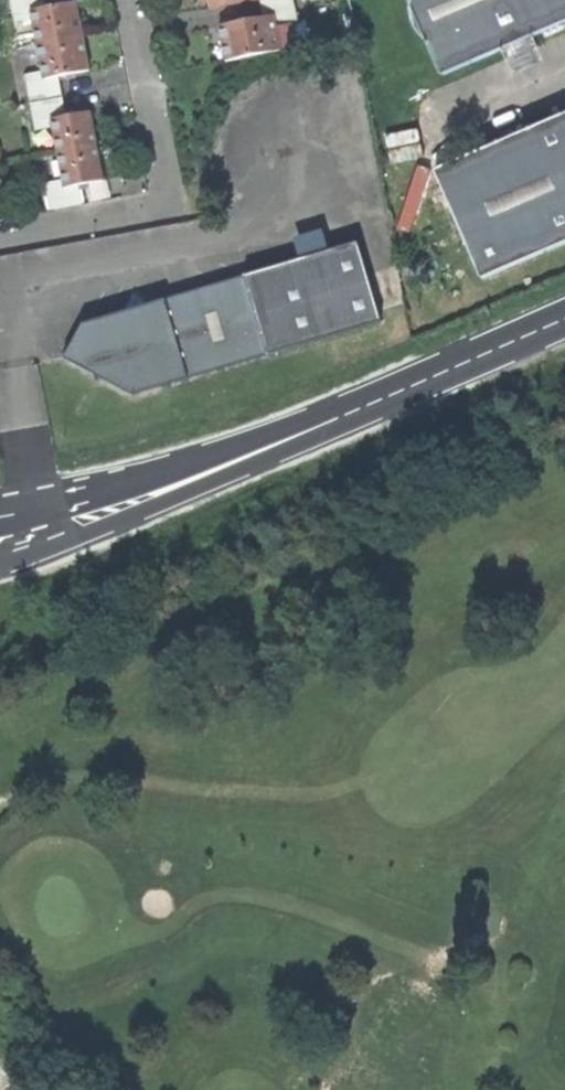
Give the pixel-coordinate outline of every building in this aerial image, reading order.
[(33,18),(31,11),(45,9),(43,0),(13,0),(17,21),(33,18)] [(209,9),(255,0),(207,0),(209,9)] [(273,16),(294,12),(292,0),(259,0),(263,18),(273,16)] [(564,28),(564,0),(403,0),(407,8),(452,16),(425,50),(439,83),(564,28)] [(78,3),(45,9),(31,11),(33,18),(43,72),(45,81),(60,78),(91,72),(78,3)] [(296,23),(294,12),(273,16),(275,27),(291,24),(296,23)] [(275,27),(273,16),(263,18),(219,26),(225,62),(296,48),(291,24),(275,27)] [(31,103),(63,97),(60,78),(45,81),(43,72),(26,75),(31,103)] [(67,117),(63,97),(31,103),(37,130),(54,127),(52,119),(67,117)] [(92,112),(67,117),(52,119),(54,127),(64,180),(65,189),(79,186),(105,182),(92,112)] [(431,178),(478,286),(564,248),(564,120),(431,178)] [(83,205),(79,186),(65,189),(64,180),(47,183),(52,211),(83,205)] [(382,321),(358,242),(145,306),(144,301),(138,298),(133,295),(123,314),(84,323),(64,358),(133,395),(382,321)]
